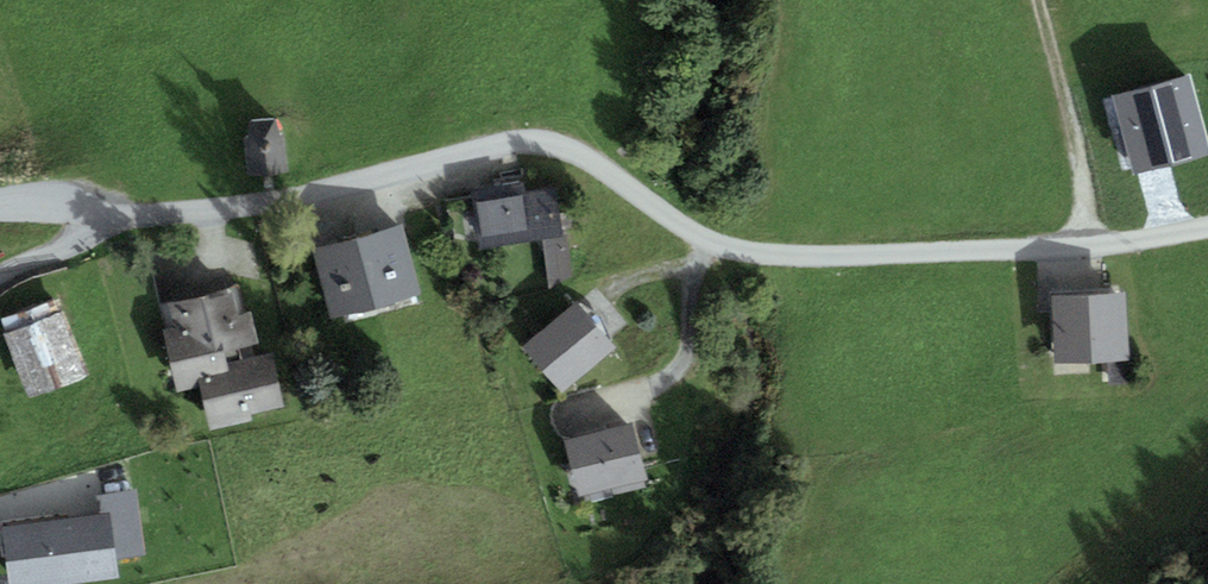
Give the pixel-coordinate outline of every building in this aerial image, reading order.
[(1113,99),(1133,175),(1207,155),(1207,141),(1191,78),(1113,99)] [(277,118),(250,119),(243,136),(247,174),(289,171),(285,130),(277,118)] [(543,190),(476,203),(483,247),(542,239),(550,287),(572,276),(569,233),(565,234),(559,201),(543,190)] [(403,226),(356,238),(375,309),(422,296),(403,226)] [(375,309),(356,238),(315,249),(334,320),(375,309)] [(238,287),(160,303),(165,331),(178,392),(201,387),(210,429),(255,420),(254,412),(284,406),(273,355),(237,362),(234,348),(258,343),(251,308),(243,310),(238,287)] [(1123,292),(1052,293),(1053,361),(1124,360),(1123,292)] [(58,301),(4,320),(31,398),(85,379),(58,301)] [(578,302),(523,346),(559,390),(614,346),(578,302)] [(1125,363),(1108,363),(1109,386),(1125,385),(1125,363)] [(647,430),(575,444),(585,494),(656,481),(647,430)] [(98,496),(100,513),(110,512),(116,557),(145,554),(137,491),(98,496)] [(1,527),(9,583),(48,583),(118,575),(116,557),(110,512),(100,513),(1,527)]
